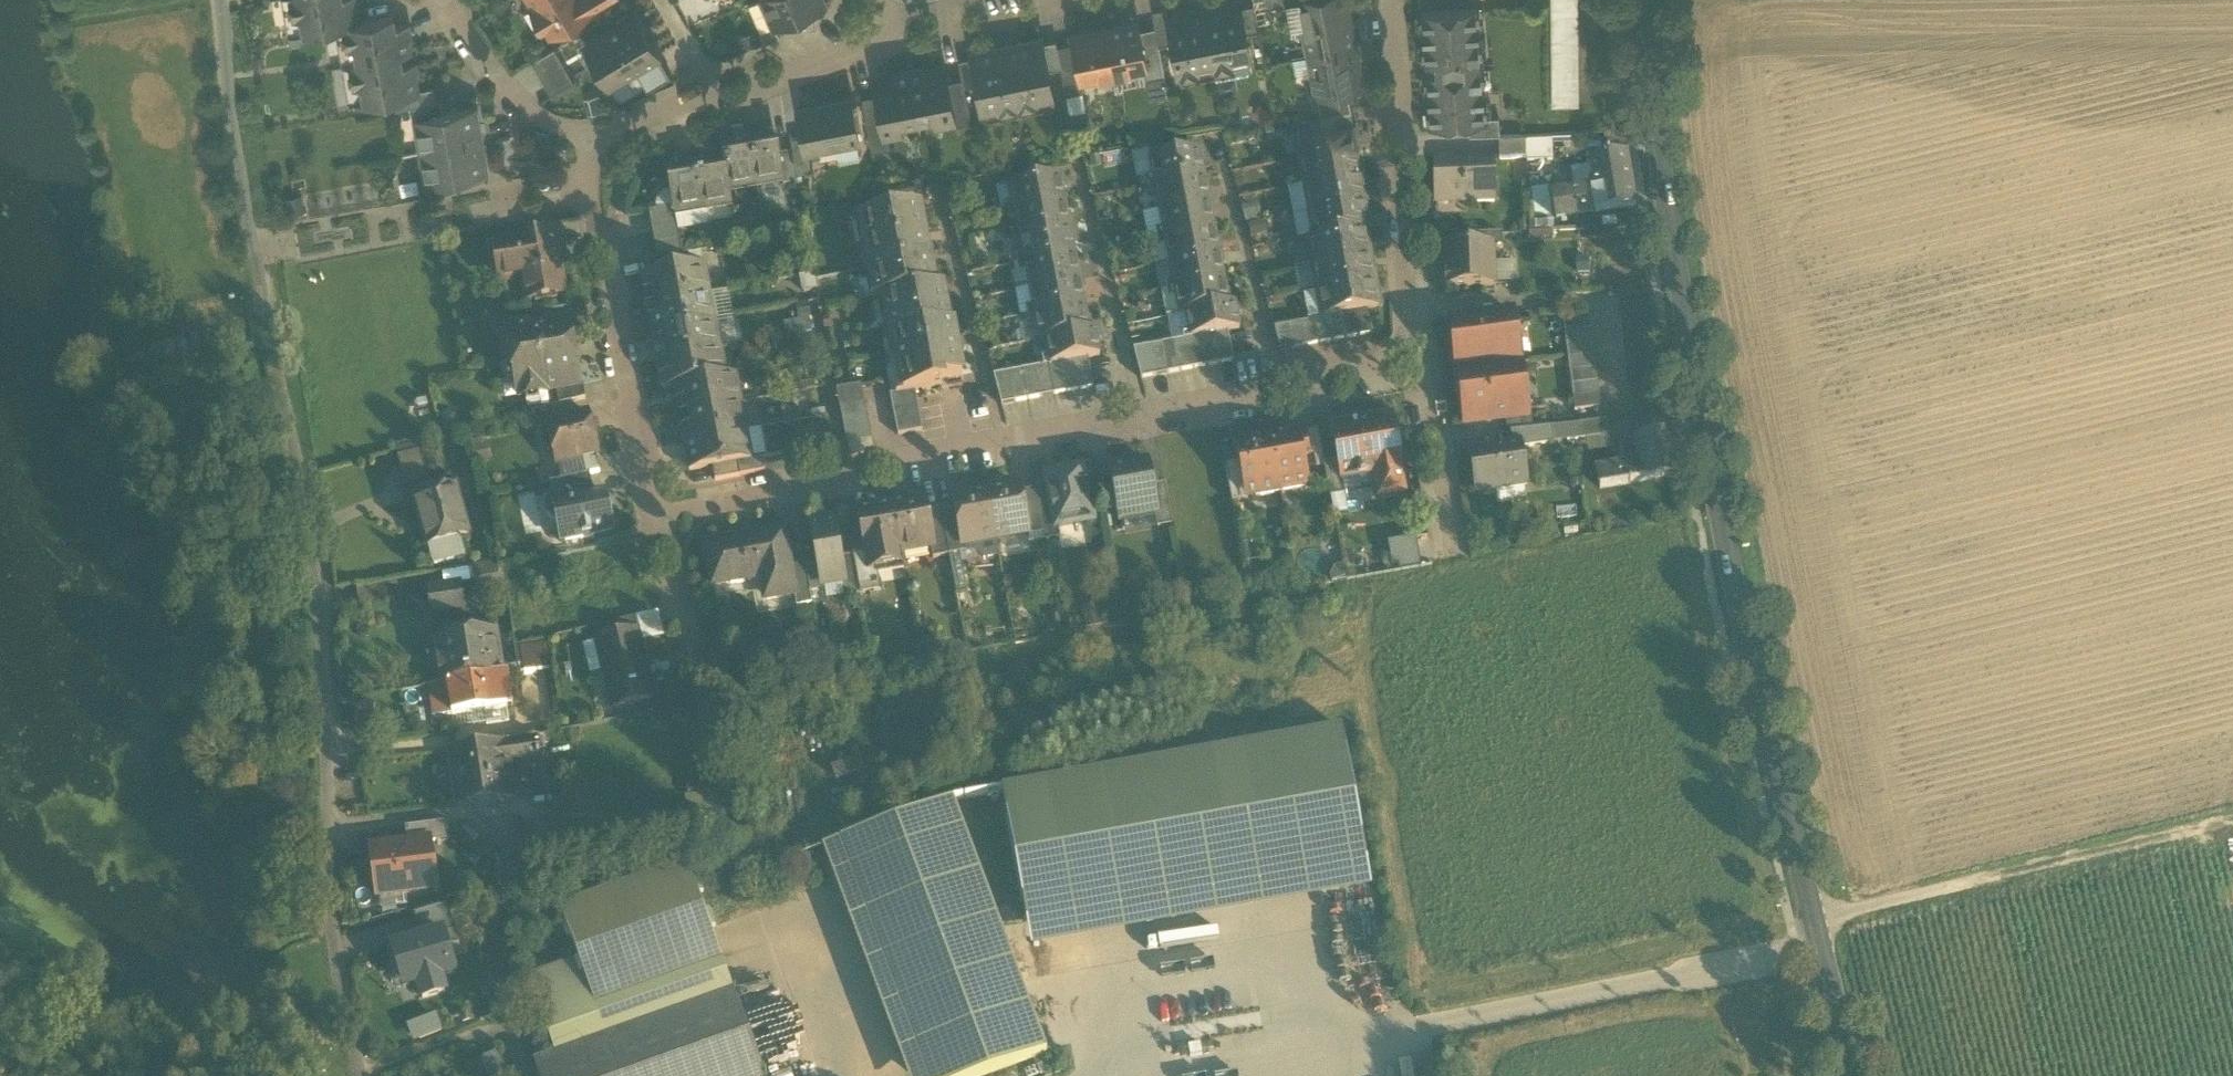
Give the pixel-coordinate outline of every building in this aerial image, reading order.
[(295,30),(295,28),(304,26),(302,15),(293,17),(290,0),(281,0),(287,31),(295,30)] [(341,21),(355,19),(352,6),(355,6),(354,0),(290,0),(293,17),(302,15),(304,26),(295,28),(295,30),(335,23),(341,21)] [(552,33),(592,9),(591,8),(606,0),(532,0),(552,33)] [(755,25),(764,23),(759,0),(749,0),(755,25)] [(823,0),(763,0),(774,25),(824,3),(823,0)] [(1203,6),(1215,67),(1234,64),(1235,71),(1239,74),(1248,72),(1250,68),(1248,61),(1251,60),(1245,33),(1240,6),(1239,0),(1235,0),(1214,4),(1214,6),(1205,8),(1204,6),(1203,6)] [(1309,53),(1354,44),(1346,0),(1287,0),(1288,2),(1292,23),(1303,22),(1309,53)] [(1420,9),(1421,9),(1421,8),(1434,7),(1435,7),(1448,6),(1461,5),(1474,4),(1475,4),(1475,0),(1420,0),(1420,9)] [(1578,104),(1577,0),(1551,0),(1552,104),(1578,104)] [(1240,6),(1245,33),(1260,30),(1254,3),(1240,6)] [(1430,119),(1430,122),(1469,119),(1485,118),(1485,117),(1482,82),(1489,81),(1487,69),(1481,69),(1480,54),(1486,54),(1485,40),(1479,41),(1478,20),(1484,20),(1483,7),(1477,7),(1476,4),(1475,4),(1474,4),(1461,5),(1448,6),(1435,7),(1434,7),(1421,8),(1421,9),(1421,12),(1415,12),(1416,26),(1422,25),(1424,43),(1418,43),(1419,57),(1425,56),(1426,73),(1420,73),(1421,87),(1427,86),(1429,106),(1423,106),(1424,120),(1430,119)] [(1213,68),(1215,67),(1203,6),(1202,7),(1202,9),(1193,11),(1192,8),(1168,13),(1167,13),(1172,41),(1179,74),(1199,70),(1198,63),(1211,60),(1213,68)] [(1152,10),(1155,27),(1158,44),(1172,41),(1167,13),(1168,13),(1167,7),(1152,10)] [(392,12),(385,14),(387,26),(394,25),(392,12)] [(348,58),(348,60),(392,52),(399,51),(410,49),(408,35),(409,35),(407,22),(394,25),(387,26),(385,14),(355,19),(341,21),(346,47),(356,45),(358,56),(348,58)] [(595,61),(608,85),(635,69),(658,56),(635,15),(592,40),(601,57),(595,61)] [(1137,19),(1104,25),(1113,73),(1145,67),(1146,67),(1139,30),(1137,19)] [(348,103),(356,101),(356,99),(366,97),(363,83),(352,85),(348,60),(348,58),(358,56),(356,45),(346,47),(341,21),(335,23),(348,103)] [(1082,79),(1113,73),(1104,25),(1072,31),(1074,42),(1081,79),(1082,79)] [(1164,75),(1158,44),(1155,27),(1139,30),(1146,67),(1145,67),(1147,78),(1164,75)] [(1010,43),(1006,43),(1018,104),(1037,101),(1036,93),(1051,90),(1052,98),(1054,98),(1048,70),(1043,41),(1042,37),(1017,42),(1017,43),(1010,44),(1010,43)] [(1048,70),(1062,67),(1057,45),(1056,39),(1043,41),(1048,70)] [(585,44),(595,61),(601,57),(592,40),(585,44)] [(1074,42),(1057,45),(1062,67),(1066,93),(1084,90),(1082,79),(1081,79),(1074,42)] [(999,108),(1018,104),(1006,43),(1004,44),(1004,45),(997,47),(996,45),(971,50),(972,56),(977,83),(982,111),(984,111),(982,102),(997,100),(999,108)] [(1362,86),(1354,44),(1309,53),(1317,95),(1348,89),(1362,86)] [(532,60),(538,72),(561,59),(555,47),(532,60)] [(401,63),(399,51),(392,52),(394,65),(401,63)] [(394,65),(392,52),(348,60),(352,85),(363,83),(366,97),(356,99),(356,101),(395,94),(415,91),(415,88),(413,75),(415,74),(413,61),(401,63),(394,65)] [(635,69),(647,90),(670,76),(658,56),(635,69)] [(959,58),(962,77),(964,85),(977,83),(972,56),(959,58)] [(568,70),(561,59),(538,72),(545,83),(568,70)] [(1198,63),(1199,70),(1213,68),(1211,60),(1198,63)] [(942,63),(909,69),(918,119),(935,116),(933,109),(948,106),(949,113),(950,113),(951,113),(945,80),(942,63)] [(886,125),(918,119),(909,69),(876,75),(879,93),(885,125),(886,125)] [(575,81),(568,70),(545,83),(552,94),(575,81)] [(970,120),(964,85),(962,77),(945,80),(951,113),(950,113),(952,124),(970,120)] [(441,98),(436,99),(434,85),(415,88),(415,91),(395,94),(397,106),(412,103),(415,117),(443,112),(441,98)] [(1317,95),(1321,115),(1335,113),(1352,110),(1348,89),(1317,95)] [(1036,93),(1037,101),(1052,98),(1051,90),(1036,93)] [(862,96),(872,148),(890,145),(886,125),(885,125),(879,93),(862,96)] [(804,133),(807,148),(808,147),(857,138),(849,98),(799,107),(804,133)] [(982,102),(984,111),(999,108),(997,100),(982,102)] [(420,148),(421,151),(480,140),(474,106),(443,112),(415,117),(415,119),(420,118),(425,148),(420,148)] [(933,109),(935,116),(949,113),(948,106),(933,109)] [(1338,126),(1335,113),(1321,115),(1287,122),(1290,136),(1297,135),(1296,133),(1338,126)] [(1470,134),(1500,133),(1499,116),(1485,117),(1485,118),(1469,119),(1470,134)] [(415,119),(420,148),(425,148),(420,118),(415,119)] [(1297,135),(1302,161),(1355,151),(1350,123),(1338,126),(1296,133),(1297,135)] [(774,129),(746,134),(756,186),(783,181),(784,181),(779,157),(774,129)] [(1527,159),(1527,163),(1553,162),(1552,131),(1526,132),(1527,159)] [(1526,132),(1500,133),(1500,160),(1527,159),(1526,132)] [(789,136),(792,155),(795,171),(812,168),(808,147),(807,148),(804,133),(789,136)] [(719,139),(722,153),(729,191),(756,186),(746,134),(719,139)] [(486,172),(480,140),(421,151),(421,153),(426,152),(431,180),(426,181),(427,183),(457,178),(486,172)] [(1360,177),(1355,151),(1302,161),(1307,187),(1360,177)] [(421,153),(426,181),(431,180),(426,152),(421,153)] [(1146,180),(1148,188),(1204,178),(1199,152),(1151,161),(1154,179),(1146,180)] [(732,204),(729,191),(722,153),(694,157),(704,209),(732,204)] [(1553,196),(1556,219),(1635,207),(1626,153),(1587,160),(1592,190),(1553,196)] [(798,185),(795,171),(792,155),(779,157),(784,181),(783,181),(784,188),(798,185)] [(1463,199),(1463,203),(1494,202),(1492,159),(1462,160),(1462,156),(1434,157),(1436,200),(1463,199)] [(675,215),(704,209),(694,157),(664,163),(673,209),(674,215),(675,215)] [(1548,208),(1546,175),(1530,176),(1532,209),(1548,208)] [(1365,203),(1360,177),(1307,187),(1312,213),(1365,203)] [(427,183),(429,195),(459,189),(457,178),(427,183)] [(1007,206),(1008,215),(1064,204),(1059,178),(1011,187),(1014,205),(1007,206)] [(1157,195),(1161,213),(1209,203),(1204,178),(1148,188),(1150,197),(1157,195)] [(1156,231),(1158,240),(1214,229),(1209,203),(1161,213),(1164,230),(1156,231)] [(1370,229),(1365,203),(1312,213),(1316,239),(1364,230),(1370,229)] [(1018,222),(1021,239),(1069,230),(1064,204),(1008,215),(1010,223),(1018,222)] [(870,269),(871,269),(928,258),(918,207),(860,218),(870,269)] [(649,213),(653,232),(678,228),(675,215),(674,215),(673,209),(649,213)] [(523,280),(527,303),(565,296),(557,250),(561,249),(557,224),(529,229),(531,240),(493,246),(500,284),(523,280)] [(653,232),(655,246),(680,242),(678,228),(653,232)] [(1167,247),(1170,264),(1219,255),(1214,229),(1158,240),(1159,248),(1167,247)] [(1017,258),(1018,266),(1074,256),(1069,230),(1021,239),(1024,256),(1017,258)] [(1369,256),(1364,230),(1316,239),(1310,240),(1315,266),(1369,256)] [(1492,248),(1492,250),(1503,249),(1503,234),(1464,236),(1465,249),(1492,248)] [(655,246),(658,260),(683,256),(680,242),(655,246)] [(1445,285),(1445,287),(1494,285),(1492,250),(1492,248),(1465,249),(1443,250),(1443,251),(1444,251),(1445,285)] [(688,255),(683,256),(658,260),(648,262),(650,276),(691,268),(688,255)] [(1166,283),(1168,291),(1224,281),(1219,255),(1170,264),(1174,281),(1166,283)] [(1028,273),(1031,290),(1079,281),(1074,256),(1018,266),(1020,275),(1028,273)] [(1373,282),(1369,256),(1315,266),(1320,292),(1373,282)] [(929,258),(928,258),(871,269),(876,299),(885,298),(935,289),(929,258)] [(1297,292),(1312,290),(1307,265),(1292,268),(1297,292)] [(645,277),(650,306),(707,295),(701,266),(691,268),(650,276),(645,277)] [(1026,309),(1028,318),(1084,307),(1079,281),(1031,290),(1034,308),(1026,309)] [(1180,316),(1187,314),(1228,306),(1224,281),(1168,291),(1162,292),(1167,318),(1180,316)] [(1379,309),(1373,282),(1320,292),(1325,319),(1329,319),(1342,316),(1355,314),(1368,311),(1379,309)] [(888,336),(893,335),(949,324),(942,287),(935,289),(885,298),(889,323),(886,324),(888,336)] [(650,306),(656,333),(712,323),(707,295),(650,306)] [(1235,305),(1228,306),(1187,314),(1190,332),(1182,333),(1184,342),(1188,341),(1201,338),(1202,338),(1214,336),(1228,333),(1240,331),(1235,305)] [(1040,342),(1047,341),(1089,333),(1084,307),(1028,318),(1030,326),(1037,325),(1040,342)] [(544,313),(547,326),(568,322),(568,324),(572,324),(569,309),(544,313)] [(1368,311),(1355,314),(1359,337),(1372,334),(1368,311)] [(1451,320),(1458,372),(1520,364),(1520,363),(1518,363),(1512,312),(1451,320)] [(1346,339),(1359,337),(1355,314),(1342,316),(1346,339)] [(1333,342),(1346,339),(1342,316),(1329,319),(1333,342)] [(1563,320),(1575,411),(1601,408),(1590,316),(1563,320)] [(1320,344),(1333,342),(1329,319),(1325,319),(1316,321),(1320,344)] [(1307,347),(1320,344),(1316,321),(1302,324),(1307,347)] [(513,364),(513,365),(516,386),(519,400),(547,395),(546,392),(556,391),(580,386),(579,386),(575,359),(573,360),(571,350),(573,350),(568,324),(568,322),(547,326),(507,333),(510,349),(514,349),(517,364),(513,364)] [(686,344),(689,356),(718,351),(712,323),(656,333),(658,349),(686,344)] [(950,324),(949,324),(893,335),(904,394),(916,392),(943,387),(941,381),(963,377),(957,346),(955,346),(950,324)] [(1294,349),(1307,347),(1302,324),(1290,326),(1294,349)] [(1280,352),(1294,349),(1290,326),(1274,329),(1280,352)] [(1095,332),(1089,333),(1047,341),(1050,358),(1043,360),(1044,368),(1049,367),(1062,365),(1075,362),(1088,360),(1094,359),(1100,357),(1095,332)] [(1228,333),(1214,336),(1220,365),(1234,362),(1228,333)] [(1201,338),(1188,341),(1194,370),(1207,367),(1220,365),(1214,336),(1202,338),(1201,338)] [(1184,342),(1175,343),(1181,372),(1194,370),(1188,341),(1184,342)] [(1175,343),(1162,346),(1168,375),(1181,372),(1175,343)] [(658,349),(661,361),(669,360),(689,356),(686,344),(658,349)] [(1162,346),(1149,348),(1155,377),(1168,375),(1162,346)] [(1141,380),(1155,377),(1149,348),(1134,351),(1141,380)] [(666,389),(677,387),(723,378),(718,351),(689,356),(669,360),(661,361),(666,389)] [(1088,360),(1075,362),(1080,391),(1094,389),(1088,360)] [(1067,394),(1080,391),(1075,362),(1062,365),(1067,394)] [(1527,417),(1520,364),(1458,372),(1458,373),(1460,373),(1466,425),(1506,420),(1527,417)] [(505,388),(516,386),(513,365),(501,367),(505,388)] [(1054,396),(1067,394),(1062,365),(1049,367),(1054,396)] [(1041,399),(1054,396),(1049,367),(1044,368),(1036,370),(1041,399)] [(1028,401),(1041,399),(1036,370),(1023,372),(1028,401)] [(1015,403),(1028,401),(1023,372),(1010,374),(1015,403)] [(1002,406),(1015,403),(1010,374),(994,377),(1002,406)] [(677,387),(682,415),(739,405),(734,376),(723,378),(677,387)] [(556,391),(559,406),(572,403),(586,399),(583,385),(579,386),(580,386),(556,391)] [(837,391),(840,407),(865,402),(861,386),(837,391)] [(891,397),(893,410),(918,405),(916,392),(904,394),(891,397)] [(840,407),(842,419),(867,415),(865,402),(840,407)] [(575,417),(572,403),(559,406),(546,410),(546,411),(549,423),(575,417)] [(682,415),(687,443),(744,432),(739,405),(682,415)] [(921,418),(918,405),(893,410),(896,423),(921,418)] [(558,464),(582,458),(596,455),(598,454),(588,414),(575,417),(549,423),(547,424),(557,464),(558,464)] [(842,419),(845,432),(870,428),(867,415),(842,419)] [(1378,476),(1382,500),(1406,495),(1402,471),(1404,471),(1394,417),(1331,428),(1337,462),(1341,483),(1342,483),(1378,476)] [(1551,428),(1533,430),(1532,417),(1527,418),(1527,417),(1506,420),(1507,433),(1511,433),(1513,446),(1520,445),(1521,450),(1554,444),(1551,428)] [(923,431),(921,418),(896,423),(898,436),(923,431)] [(1573,425),(1576,441),(1609,437),(1607,421),(1573,425)] [(847,445),(849,445),(872,441),(870,428),(845,432),(847,445)] [(1243,490),(1245,501),(1255,499),(1280,494),(1310,489),(1304,458),(1310,457),(1305,433),(1300,434),(1299,430),(1269,436),(1234,442),(1238,464),(1243,490)] [(1337,462),(1324,465),(1318,431),(1305,433),(1310,457),(1315,456),(1317,470),(1325,468),(1330,498),(1345,496),(1342,483),(1341,483),(1337,462)] [(750,461),(744,432),(687,443),(692,472),(714,468),(738,463),(750,461)] [(1596,470),(1599,489),(1679,475),(1672,434),(1634,441),(1637,456),(1630,458),(1631,464),(1596,470)] [(874,452),(872,441),(849,445),(851,456),(874,452)] [(1470,453),(1477,493),(1526,486),(1521,450),(1520,445),(1513,446),(1470,453)] [(808,451),(810,464),(835,459),(833,446),(808,451)] [(414,451),(396,458),(407,484),(425,477),(414,451)] [(600,473),(596,455),(582,458),(587,476),(590,475),(600,473)] [(563,482),(587,476),(582,458),(558,464),(563,482)] [(714,468),(716,481),(740,477),(766,472),(763,459),(750,461),(738,463),(714,468)] [(1118,509),(1120,520),(1155,513),(1157,513),(1153,492),(1148,463),(1111,470),(1113,481),(1118,509)] [(1225,466),(1232,503),(1241,502),(1239,491),(1243,490),(1238,464),(1225,466)] [(1048,488),(1056,529),(1058,529),(1093,522),(1083,468),(1046,475),(1048,488)] [(563,496),(572,501),(594,496),(590,475),(587,476),(563,482),(560,483),(562,495),(563,496)] [(406,489),(410,503),(415,501),(455,490),(451,476),(406,489)] [(1100,483),(1105,512),(1118,509),(1113,481),(1100,483)] [(955,506),(963,547),(964,547),(995,541),(1027,535),(1028,535),(1020,493),(1019,487),(986,493),(954,499),(955,506)] [(1048,488),(1036,491),(1020,493),(1028,535),(1027,535),(1029,545),(1045,542),(1045,543),(1060,540),(1058,529),(1056,529),(1048,488)] [(1155,513),(1158,529),(1173,526),(1166,489),(1153,492),(1157,513),(1155,513)] [(426,517),(434,547),(468,537),(455,490),(415,501),(420,519),(426,517)] [(557,523),(562,544),(613,532),(605,494),(594,496),(572,501),(563,496),(562,495),(552,497),(546,506),(548,517),(557,523)] [(891,504),(900,554),(931,548),(933,548),(926,511),(924,498),(891,504)] [(865,554),(869,571),(877,570),(887,568),(885,560),(898,558),(900,565),(902,565),(900,554),(891,504),(857,510),(865,554)] [(931,548),(933,560),(945,557),(949,557),(959,554),(966,553),(964,547),(963,547),(955,506),(940,509),(926,511),(933,548),(931,548)] [(426,517),(420,519),(428,549),(434,547),(426,517)] [(818,564),(822,587),(824,587),(843,583),(844,583),(839,558),(833,522),(811,526),(818,564)] [(763,573),(768,600),(794,595),(796,595),(791,569),(784,532),(705,546),(713,586),(750,579),(749,575),(763,573)] [(1415,565),(1411,539),(1385,542),(1389,568),(1415,565)] [(973,560),(992,557),(990,544),(972,546),(973,560)] [(865,554),(853,556),(860,595),(881,591),(877,570),(869,571),(865,554)] [(949,557),(956,595),(967,593),(959,554),(949,557)] [(846,598),(860,595),(853,556),(839,558),(844,583),(843,583),(846,598)] [(885,560),(887,568),(900,565),(898,558),(885,560)] [(471,568),(474,580),(475,580),(493,577),(500,576),(497,563),(471,568)] [(818,564),(805,567),(810,593),(824,591),(824,587),(822,587),(818,564)] [(812,605),(810,593),(805,567),(791,569),(796,595),(794,595),(797,608),(812,605)] [(475,580),(475,589),(494,586),(493,577),(475,580)] [(428,590),(432,615),(465,610),(461,584),(428,590)] [(599,625),(603,641),(640,632),(636,617),(599,625)] [(440,682),(440,685),(446,684),(502,675),(495,632),(433,642),(434,645),(438,645),(444,682),(440,682)] [(604,674),(613,710),(657,699),(640,632),(603,641),(611,672),(604,674)] [(611,672),(603,641),(596,642),(604,674),(611,672)] [(521,648),(524,672),(551,668),(548,644),(521,648)] [(502,675),(446,684),(452,716),(507,708),(502,675)] [(434,719),(452,716),(446,684),(440,685),(430,687),(429,688),(434,719)] [(1001,793),(1026,924),(1367,859),(1342,728),(1001,793)] [(543,736),(534,738),(536,750),(545,748),(543,736)] [(537,754),(536,750),(534,738),(504,744),(508,768),(538,763),(537,757),(539,757),(539,754),(537,754)] [(512,797),(508,768),(504,744),(464,750),(449,752),(456,805),(459,805),(459,804),(512,797)] [(833,779),(869,765),(865,754),(829,769),(833,779)] [(996,793),(971,795),(972,820),(988,819),(988,832),(998,831),(996,793)] [(929,1075),(985,1075),(1046,1053),(953,802),(842,843),(929,1075)] [(531,824),(539,859),(572,851),(566,819),(531,824)] [(405,829),(408,846),(428,844),(447,841),(445,823),(405,829)] [(481,850),(488,856),(494,849),(487,843),(481,850)] [(842,843),(823,850),(907,1075),(929,1075),(842,843)] [(377,885),(379,897),(435,890),(428,844),(408,846),(373,851),(374,864),(368,865),(371,886),(377,885)] [(1367,859),(1026,924),(1031,949),(1371,885),(1367,859)] [(559,911),(577,961),(594,1008),(722,961),(686,864),(559,911)] [(414,915),(421,941),(442,934),(447,950),(460,945),(447,905),(414,915)] [(418,985),(423,1000),(445,994),(440,978),(454,974),(447,950),(442,934),(421,941),(394,949),(406,988),(418,985)] [(733,993),(722,961),(594,1008),(577,961),(527,980),(555,1058),(560,1057),(553,1040),(604,1022),(610,1038),(733,993)] [(733,993),(610,1038),(604,1022),(553,1040),(560,1057),(555,1058),(534,1066),(538,1075),(764,1075),(734,993),(733,993)] [(436,1018),(413,1028),(419,1042),(442,1034),(436,1018)] [(413,1028),(407,1030),(413,1044),(419,1042),(413,1028)] [(481,1061),(488,1075),(508,1075),(498,1054),(481,1061)]
